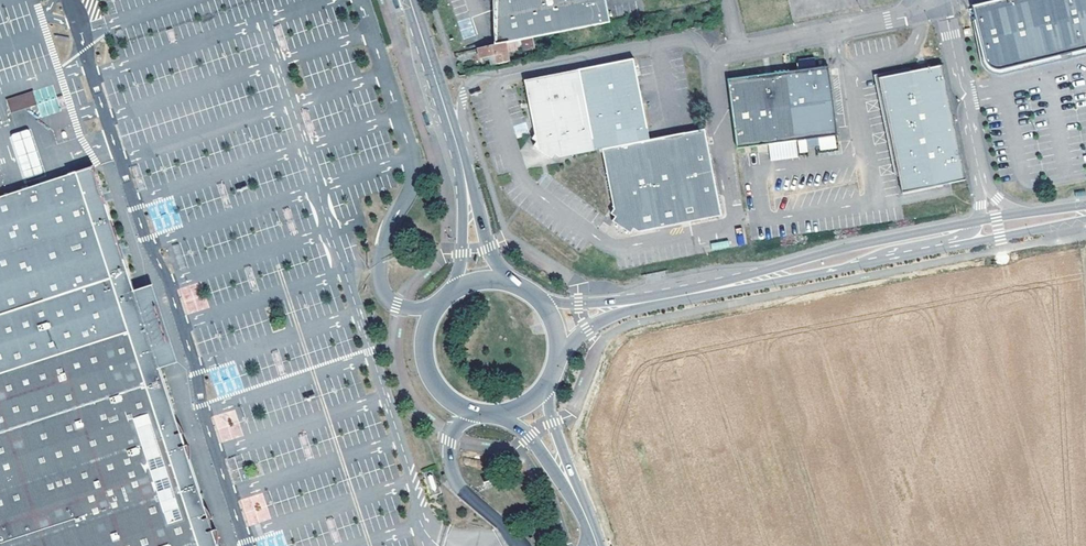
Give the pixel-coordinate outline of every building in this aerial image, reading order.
[(496,2),(496,8),(496,17),(495,44),(516,40),(533,37),(610,22),(605,0),(496,0),(496,2)] [(971,7),(985,63),(986,66),(989,69),(990,70),(993,72),(997,73),(999,73),(1032,65),(1085,51),(1085,0),(1001,0),(971,7)] [(602,149),(648,141),(635,79),(631,59),(577,70),(525,81),(530,105),(536,134),(533,138),(537,141),(534,145),(543,152),(551,158),(555,154),(560,157),(594,151),(602,149)] [(901,194),(966,182),(942,65),(877,78),(882,103),(890,136),(896,165),(901,194)] [(768,74),(728,80),(737,149),(763,145),(795,141),(811,139),(838,135),(827,66),(786,72),(768,74)] [(12,113),(37,104),(33,91),(8,100),(12,113)] [(26,182),(47,175),(31,128),(11,135),(26,182)] [(602,149),(614,208),(610,213),(615,216),(611,220),(621,227),(629,233),(632,229),(638,233),(720,216),(702,131),(648,141),(602,149)] [(219,544),(218,530),(214,531),(211,519),(214,518),(206,505),(192,459),(191,445),(188,446),(184,434),(187,433),(179,421),(163,369),(159,355),(172,342),(161,307),(142,303),(138,291),(124,247),(108,196),(98,162),(0,194),(0,545),(219,545),(219,544)] [(148,288),(138,291),(142,303),(161,307),(172,342),(159,355),(163,369),(172,366),(182,363),(157,285),(148,288)]
